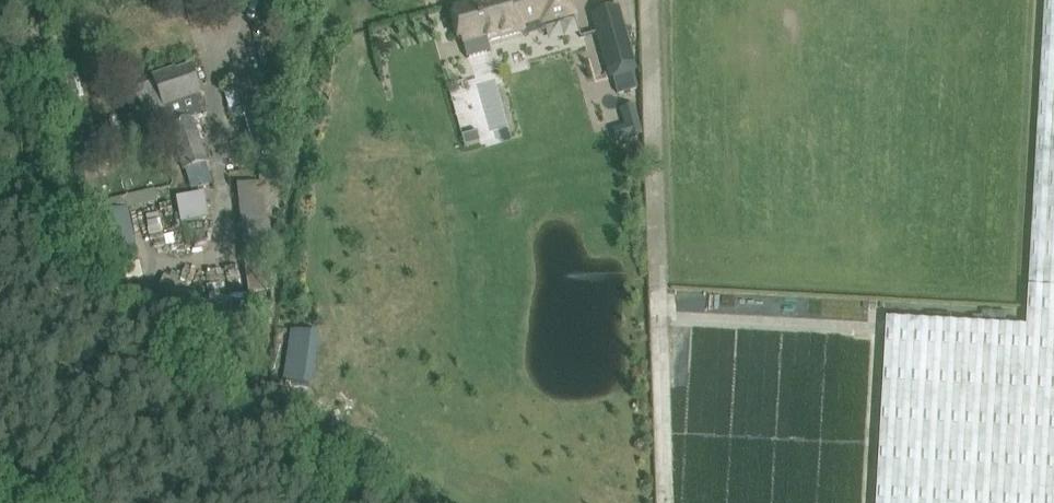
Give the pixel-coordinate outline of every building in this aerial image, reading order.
[(572,0),(477,0),(448,8),(451,17),(447,18),(453,41),(457,40),(462,59),(486,53),(483,43),(525,31),(523,25),(541,20),(542,24),(576,15),(572,0)] [(1028,288),(1025,328),(887,321),(877,502),(1053,502),(1053,0),(1044,0),(1028,288)] [(635,71),(622,24),(599,30),(612,77),(613,77),(618,93),(638,88),(633,71),(635,71)] [(36,64),(39,76),(51,73),(48,61),(36,64)] [(168,72),(153,77),(154,81),(166,115),(185,170),(207,162),(192,120),(207,115),(200,94),(200,93),(191,67),(176,73),(169,75),(168,72)] [(263,73),(234,83),(236,87),(245,117),(252,141),(281,132),(263,73)] [(633,107),(623,110),(627,127),(638,124),(633,107)] [(477,132),(462,136),(465,147),(480,142),(477,132)] [(207,162),(185,170),(192,190),(214,182),(207,162)] [(281,167),(258,170),(260,181),(283,178),(281,167)] [(272,248),(270,182),(245,182),(246,248),(272,248)] [(123,209),(164,199),(160,186),(120,196),(123,209)] [(206,204),(179,209),(181,223),(209,218),(206,204)] [(128,209),(96,216),(109,270),(140,262),(128,209)] [(270,253),(244,257),(247,278),(269,276),(273,275),(270,253)] [(321,379),(322,330),(289,329),(288,378),(321,379)]
